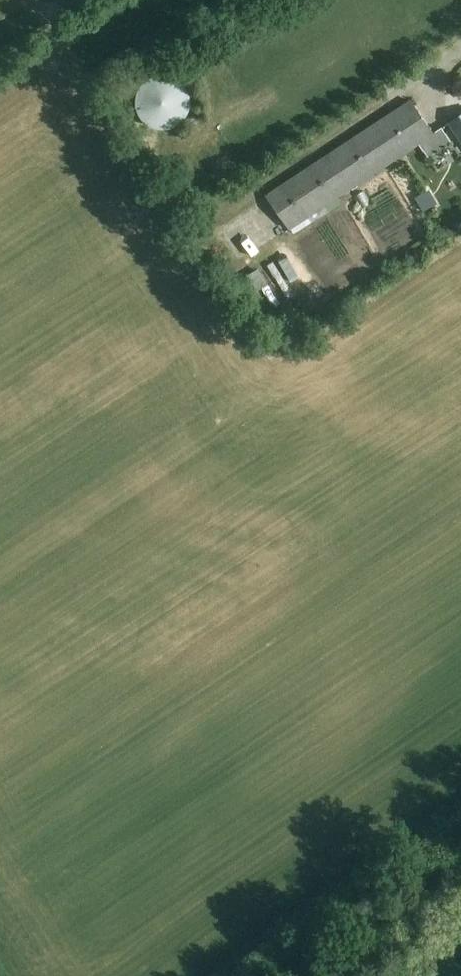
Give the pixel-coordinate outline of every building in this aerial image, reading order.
[(163,130),(166,130),(169,129),(172,128),(174,127),(177,126),(179,124),(182,123),(184,120),(186,118),(187,116),(188,113),(189,110),(190,108),(191,105),(191,102),(191,99),(190,96),(189,93),(188,90),(187,88),(186,85),(184,83),(182,81),(179,79),(177,78),(174,76),(172,75),(169,75),(166,74),(163,74),(160,74),(157,75),(154,75),(152,76),(149,78),(147,79),(144,81),(142,83),(140,85),(139,88),(137,90),(136,93),(136,96),(135,99),(135,102),(135,105),(136,108),(136,110),(137,113),(139,116),(140,118),(142,120),(144,123),(147,124),(149,126),(152,127),(154,128),(157,129),(160,130),(163,130)] [(432,134),(409,100),(264,196),(288,231),(418,144),(427,157),(450,141),(441,128),(432,134)] [(416,214),(434,202),(422,185),(404,196),(416,214)]
